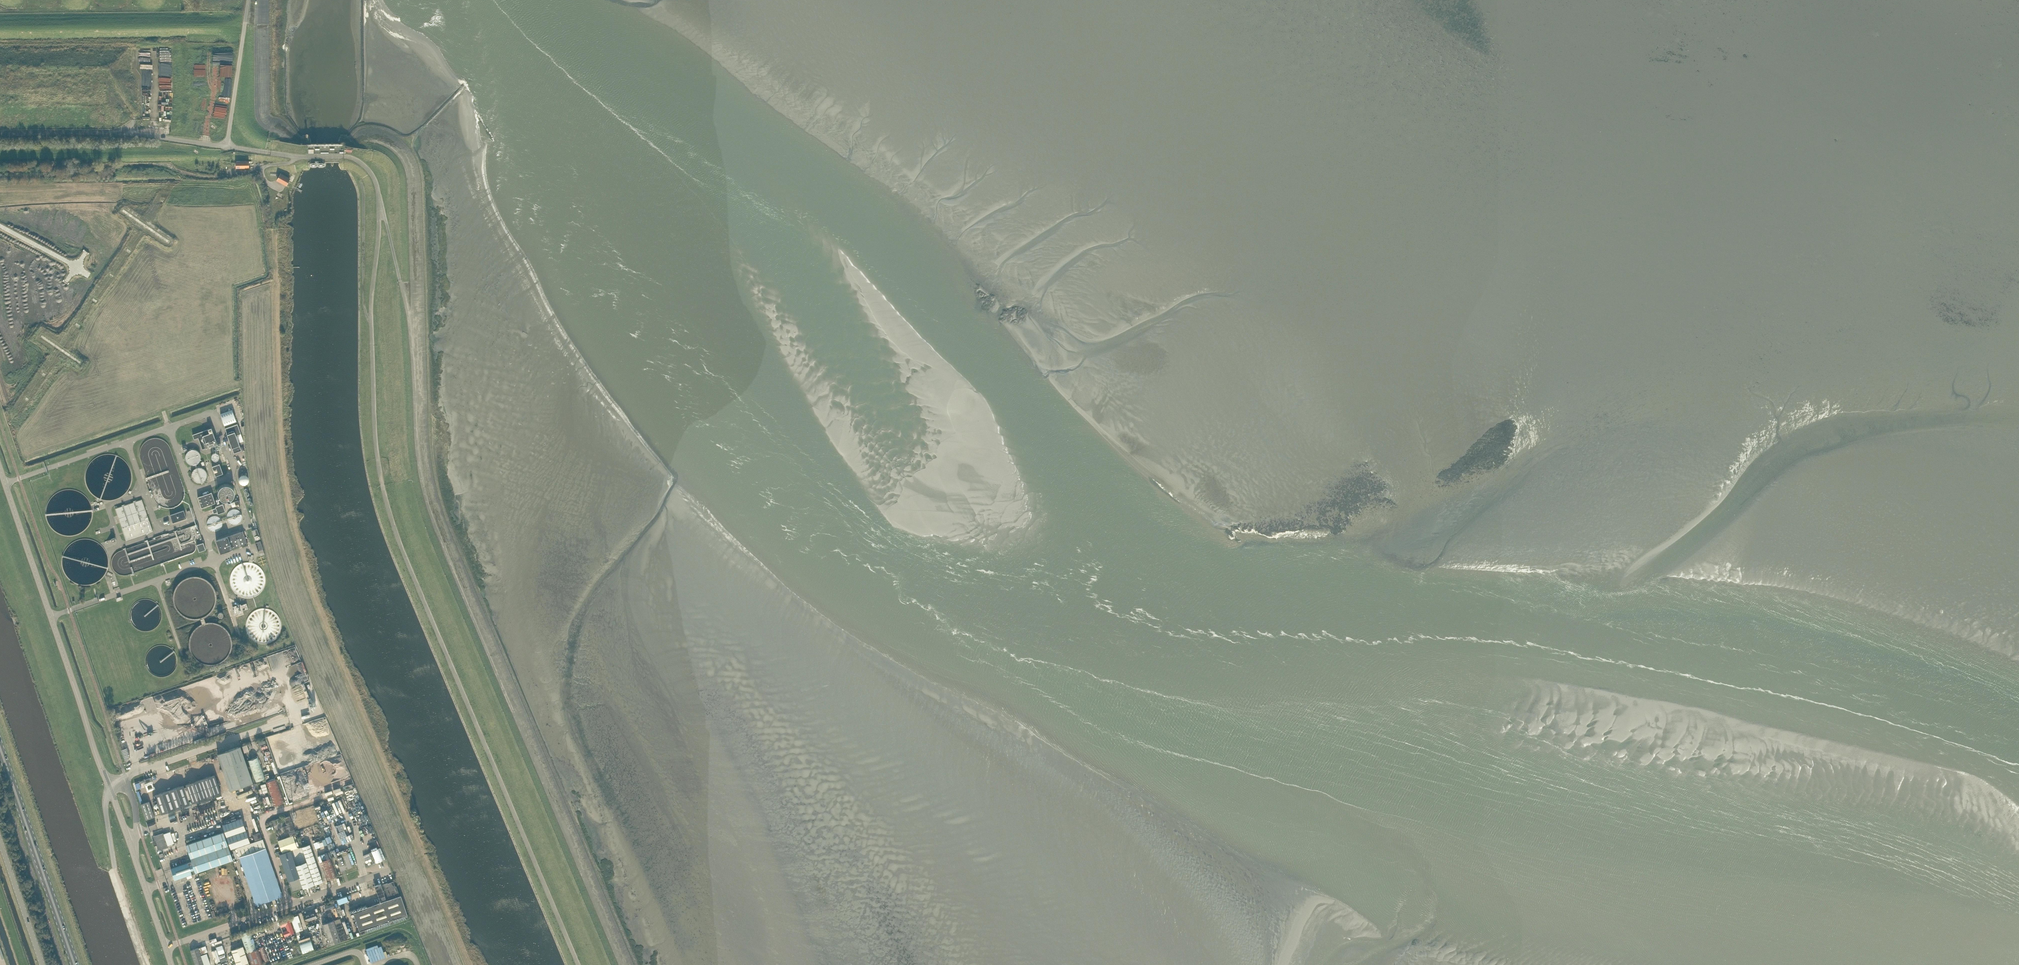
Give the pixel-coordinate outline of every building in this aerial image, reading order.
[(289,180),(290,178),(281,174),(278,180),(286,185),(289,180)] [(228,424),(237,421),(233,410),(224,413),(228,424)] [(237,423),(225,427),(234,452),(241,449),(236,434),(241,433),(237,423)] [(217,443),(211,427),(192,434),(194,439),(199,437),(202,448),(215,444),(216,447),(224,444),(223,441),(217,443)] [(200,457),(200,456),(200,455),(199,453),(199,452),(198,451),(196,450),(195,449),(194,449),(193,449),(191,449),(190,449),(189,450),(188,451),(186,453),(186,454),(186,456),(186,457),(186,458),(187,459),(187,461),(188,461),(190,462),(192,463),(194,463),(195,463),(195,462),(197,461),(198,460),(199,459),(200,457)] [(218,453),(217,453),(216,453),(216,452),(215,453),(214,453),(213,453),(213,454),(212,454),(212,455),(212,456),(212,457),(212,458),(212,459),(213,459),(213,460),(214,460),(215,461),(216,461),(217,460),(218,460),(219,459),(220,458),(220,457),(220,456),(220,455),(219,455),(219,454),(218,453)] [(223,472),(220,463),(212,465),(215,475),(223,472)] [(206,475),(206,474),(206,473),(205,472),(205,471),(204,470),(203,469),(202,468),(201,468),(200,467),(199,467),(197,468),(196,468),(195,469),(194,470),(193,471),(193,472),(193,474),(193,476),(193,477),(194,478),(195,479),(196,480),(199,480),(200,480),(201,480),(202,480),(204,479),(204,478),(205,476),(206,475)] [(246,475),(245,474),(244,474),(243,475),(242,475),(241,476),(240,476),(240,477),(239,478),(239,479),(239,480),(239,481),(240,482),(240,483),(241,483),(242,484),(243,485),(244,485),(245,485),(246,484),(247,484),(247,483),(248,483),(249,482),(249,481),(249,480),(249,479),(249,478),(249,477),(248,476),(247,476),(247,475),(246,475)] [(230,486),(228,485),(226,486),(225,486),(223,487),(222,487),(221,488),(220,490),(220,491),(219,492),(219,494),(219,495),(220,496),(220,498),(221,499),(222,500),(223,501),(225,501),(226,502),(228,502),(229,502),(230,501),(232,501),(233,500),(234,499),(235,498),(235,496),(236,495),(236,494),(236,492),(235,491),(235,490),(234,488),(233,487),(232,487),(230,486)] [(202,507),(215,503),(212,492),(198,497),(202,507)] [(152,531),(141,499),(115,509),(126,540),(152,531)] [(216,507),(212,509),(214,513),(218,511),(218,513),(226,510),(223,503),(216,506),(216,507)] [(243,518),(243,516),(243,515),(243,513),(242,512),(241,511),(240,510),(239,509),(238,509),(236,508),(235,509),(233,509),(232,509),(231,510),(229,512),(229,513),(228,514),(228,516),(228,517),(228,518),(229,520),(230,521),(231,522),(232,523),(233,523),(235,524),(237,523),(238,523),(240,522),(241,521),(242,520),(243,519),(243,518)] [(184,510),(170,515),(173,523),(186,518),(184,510)] [(223,524),(223,523),(223,522),(222,520),(222,519),(221,518),(220,517),(218,516),(216,516),(215,516),(213,516),(212,517),(211,517),(210,519),(209,520),(208,521),(208,523),(208,524),(209,525),(209,527),(210,528),(211,529),(213,530),(215,530),(217,530),(218,530),(220,529),(221,528),(222,527),(222,526),(223,524)] [(255,540),(261,538),(257,528),(252,530),(255,540)] [(248,544),(243,531),(216,540),(221,553),(248,544)] [(199,551),(206,549),(203,542),(197,544),(199,551)] [(251,555),(252,561),(243,561),(236,567),(234,570),(232,580),(234,581),(234,585),(240,593),(245,593),(247,595),(251,594),(253,595),(258,595),(264,590),(267,586),(268,579),(267,571),(262,565),(257,562),(255,561),(256,554),(256,552),(254,555),(251,555)] [(216,604),(217,601),(217,598),(217,594),(216,591),(215,588),(213,586),(211,583),(209,581),(206,579),(204,578),(201,577),(197,576),(194,576),(191,577),(188,578),(185,579),(183,581),(180,583),(178,585),(176,588),(175,591),(174,594),(174,597),(174,600),(174,603),(175,606),(177,609),(178,611),(180,614),(183,616),(186,617),(188,619),(191,619),(195,620),(198,620),(199,620),(200,619),(201,619),(202,619),(203,619),(203,618),(204,618),(205,618),(207,616),(210,614),(212,612),(214,609),(215,607),(216,604)] [(111,604),(103,608),(105,614),(113,610),(111,604)] [(285,628),(286,625),(285,622),(285,620),(279,608),(276,607),(275,606),(270,604),(268,605),(265,605),(254,610),(249,620),(248,624),(247,626),(247,627),(253,639),(258,642),(268,643),(280,637),(285,628)] [(225,611),(218,607),(214,614),(221,618),(225,611)] [(103,623),(102,618),(95,619),(96,629),(101,629),(100,624),(103,623)] [(201,627),(202,627),(203,626),(204,626),(205,625),(206,625),(207,625),(205,618),(204,618),(203,618),(203,619),(202,619),(201,619),(200,619),(199,620),(198,620),(200,628),(201,627)] [(203,626),(202,627),(201,627),(200,628),(198,629),(196,631),(195,633),(193,636),(192,638),(192,641),(191,643),(191,646),(192,648),(192,651),(193,653),(195,656),(196,658),(198,660),(200,661),(202,663),(205,664),(207,664),(210,665),(212,665),(215,665),(218,664),(220,663),(222,662),(224,660),(226,659),(228,657),(229,654),(231,652),(231,650),(232,647),(232,644),(232,642),(231,639),(230,637),(229,634),(228,632),(226,630),(224,629),(222,627),(220,626),(217,625),(215,624),(212,624),(209,624),(207,625),(206,625),(205,625),(204,626),(203,626)] [(230,790),(253,782),(241,746),(218,754),(230,790)] [(255,782),(266,778),(258,757),(248,760),(255,782)] [(193,803),(221,793),(215,774),(186,784),(193,803)] [(277,778),(266,782),(274,805),(285,802),(277,778)] [(137,790),(145,787),(143,781),(135,784),(137,790)] [(162,814),(190,804),(184,785),(155,795),(162,814)] [(147,819),(154,816),(149,801),(141,803),(147,819)] [(296,835),(294,828),(290,815),(284,817),(286,823),(287,823),(288,825),(283,826),(285,832),(286,832),(288,837),(290,836),(291,837),(293,836),(296,835)] [(250,842),(246,829),(242,817),(223,824),(231,848),(250,842)] [(168,846),(171,844),(174,843),(175,843),(171,831),(164,834),(168,846)] [(168,846),(164,834),(163,832),(154,836),(156,842),(154,843),(155,845),(157,844),(159,850),(168,847),(168,846)] [(260,832),(253,834),(255,840),(262,838),(260,832)] [(175,879),(229,861),(220,833),(182,846),(188,862),(171,868),(175,879)] [(340,847),(339,841),(338,841),(337,835),(332,836),(334,849),(340,847)] [(298,848),(293,836),(291,837),(290,836),(278,841),(282,853),(291,850),(298,848)] [(283,895),(263,838),(237,848),(256,904),(283,895)] [(330,839),(318,843),(319,848),(332,844),(330,839)] [(311,843),(302,846),(315,884),(323,881),(311,843)] [(296,865),(294,860),(291,850),(282,853),(279,854),(289,881),(300,877),(296,865)] [(353,854),(348,856),(352,868),(357,867),(353,854)] [(327,880),(337,876),(331,857),(321,861),(327,880)] [(296,865),(300,877),(304,888),(315,884),(307,861),(296,865)] [(396,886),(395,886),(394,881),(388,883),(388,882),(384,884),(388,896),(389,899),(353,911),(360,931),(408,914),(401,895),(399,895),(398,892),(399,892),(396,886)] [(386,898),(381,884),(381,883),(375,885),(380,900),(386,898)] [(339,903),(348,900),(347,895),(337,899),(339,903)] [(314,918),(317,917),(315,912),(305,915),(307,921),(312,919),(313,922),(316,922),(314,918)] [(304,933),(303,928),(297,913),(290,916),(294,926),(297,935),(304,933)] [(340,917),(334,920),(341,941),(348,938),(340,917)] [(293,932),(294,932),(289,918),(280,921),(281,926),(286,924),(289,934),(292,933),(292,934),(294,934),(293,932)] [(330,945),(341,941),(334,920),(322,924),(330,945)] [(319,922),(320,923),(313,925),(315,932),(323,929),(321,922),(319,922)] [(265,964),(252,929),(240,933),(251,964),(263,964),(265,964)] [(311,936),(299,940),(304,953),(315,949),(311,936)] [(382,944),(370,948),(374,961),(390,957),(387,945),(383,946),(382,944)] [(243,945),(231,949),(236,964),(250,964),(243,945)] [(264,945),(259,947),(264,961),(269,960),(264,945)] [(201,955),(198,947),(191,950),(196,964),(204,964),(201,955)] [(201,955),(204,964),(208,964),(211,964),(207,953),(201,955)]
